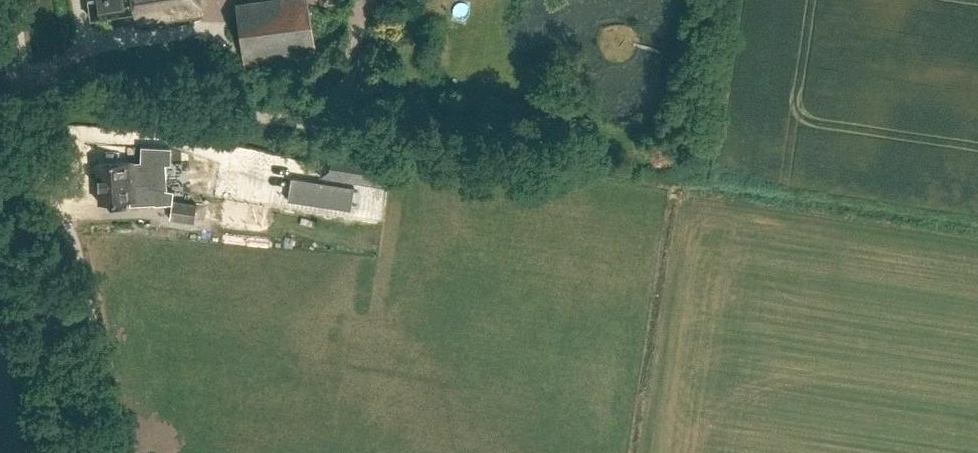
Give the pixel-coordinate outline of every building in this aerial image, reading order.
[(202,16),(200,0),(89,0),(91,18),(135,12),(139,25),(202,16)] [(315,11),(244,22),(249,55),(320,43),(315,11)] [(320,178),(383,187),(388,159),(325,150),(320,178)] [(151,182),(151,186),(165,188),(164,180),(174,180),(173,164),(165,164),(165,160),(150,161),(151,163),(142,164),(142,162),(129,162),(128,160),(97,162),(98,185),(117,184),(119,178),(129,178),(129,183),(139,183),(151,182)] [(241,174),(225,172),(221,194),(238,197),(241,174)] [(354,187),(291,177),(287,199),(351,209),(354,187)] [(99,202),(130,201),(130,205),(154,204),(155,205),(172,204),(170,219),(194,223),(194,220),(210,223),(212,206),(172,200),(173,191),(173,190),(165,188),(151,186),(151,182),(139,183),(129,183),(129,178),(119,178),(117,184),(98,185),(99,202)] [(265,206),(225,200),(222,220),(261,226),(265,206)]
